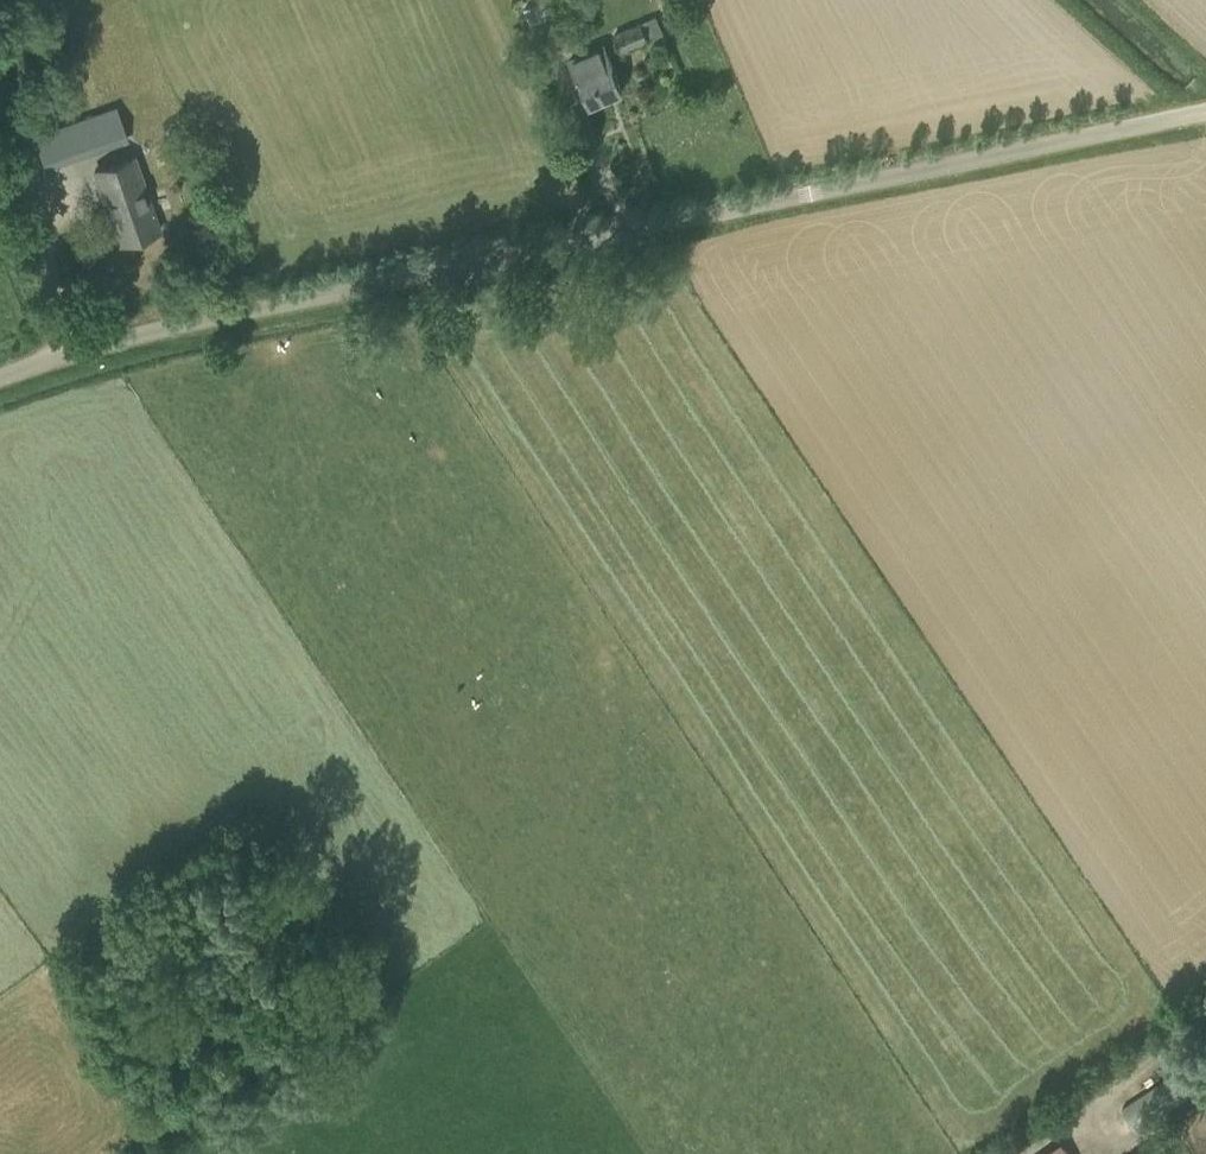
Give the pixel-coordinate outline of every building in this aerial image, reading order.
[(525,8),(534,31),(559,21),(550,0),(545,0),(525,8)] [(664,35),(656,15),(613,34),(621,54),(664,35)] [(590,105),(622,91),(601,43),(571,57),(590,105)] [(12,74),(0,47),(0,80),(12,74)] [(111,142),(101,114),(12,145),(22,174),(111,142)] [(159,230),(135,158),(95,171),(120,243),(159,230)] [(1122,1108),(1138,1130),(1164,1112),(1172,1124),(1205,1101),(1205,1093),(1186,1064),(1122,1108)] [(1157,1140),(1136,1153),(1167,1153),(1157,1140)] [(1063,1141),(1045,1153),(1071,1153),(1063,1141)]
